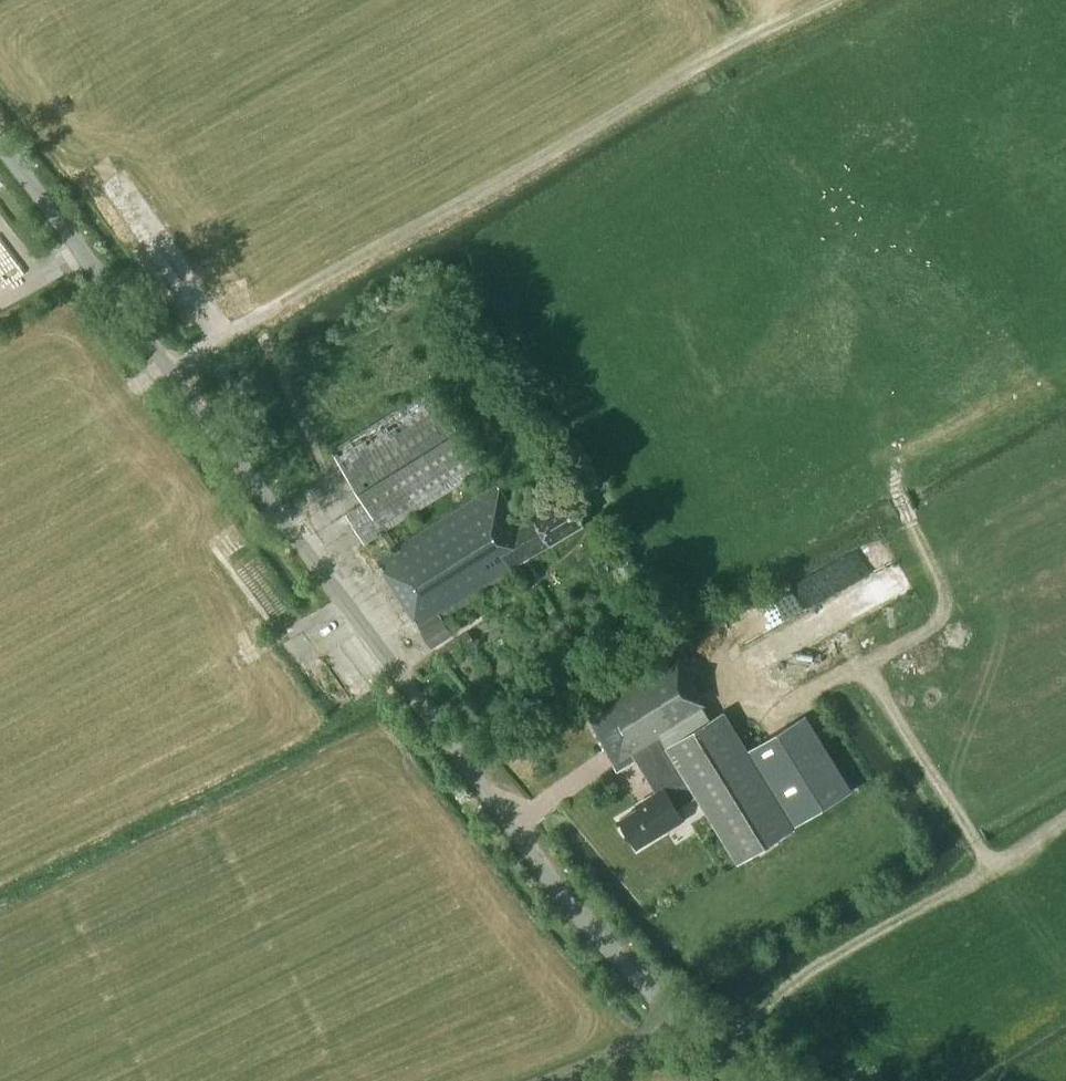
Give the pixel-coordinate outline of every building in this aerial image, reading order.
[(567,496),(521,524),(496,484),(397,548),(385,529),(480,468),(429,389),(330,453),(363,504),(345,515),(363,543),(380,532),(392,551),(376,561),(420,630),(421,629),(432,647),(453,634),(442,616),(517,570),(514,565),(545,546),(545,547),(584,523),(567,496)] [(468,630),(438,648),(446,662),(476,643),(468,630)] [(592,699),(595,705),(587,709),(617,771),(637,759),(655,792),(635,803),(638,809),(618,820),(621,825),(620,828),(624,835),(627,835),(635,850),(685,819),(678,807),(696,796),(739,864),(854,792),(807,717),(746,753),(724,714),(667,747),(664,742),(712,714),(677,649),(592,699)]
